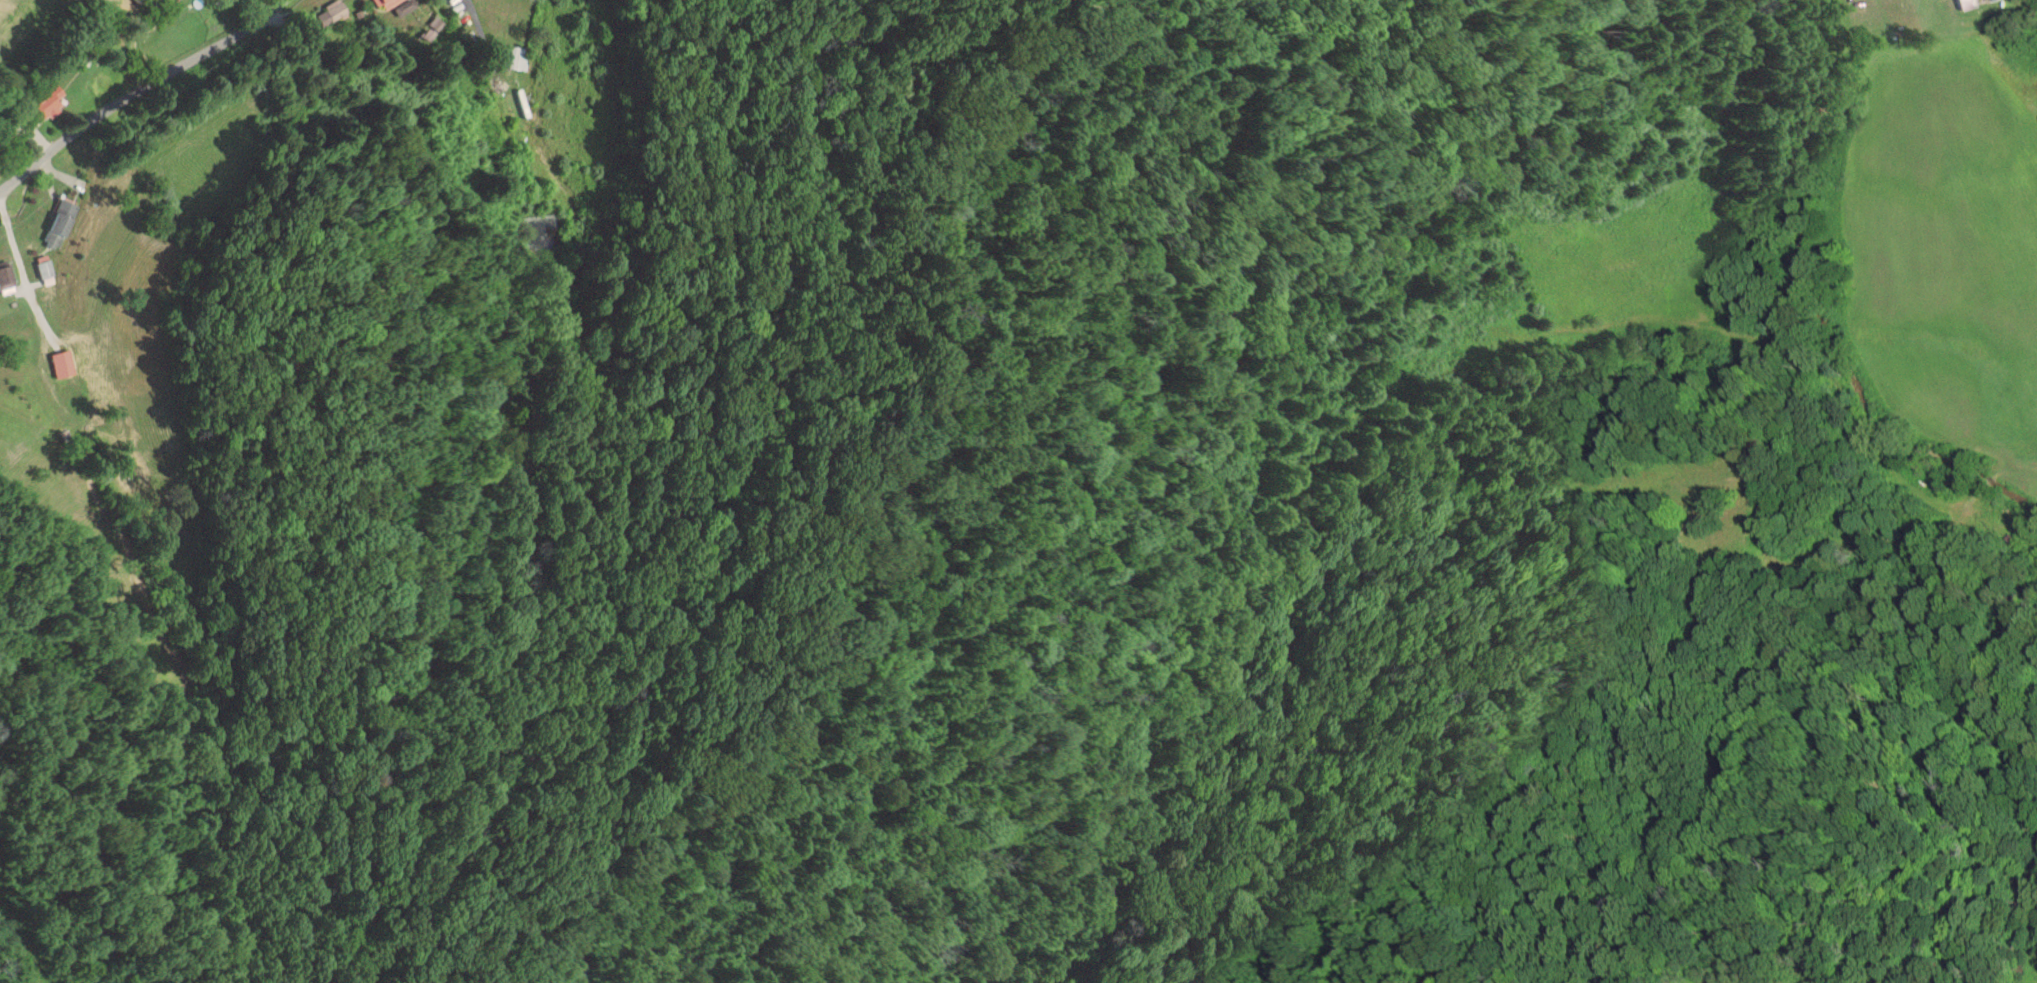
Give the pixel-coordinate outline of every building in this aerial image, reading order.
[(349,15),(341,0),(318,12),(326,26),(349,15)] [(383,13),(404,0),(375,0),(383,13)] [(504,70),(528,70),(529,47),(505,47),(504,70)] [(29,131),(70,104),(57,84),(15,111),(29,131)] [(43,244),(60,251),(79,206),(62,199),(43,244)] [(42,280),(55,276),(50,260),(37,264),(42,280)] [(13,267),(0,269),(0,294),(15,292),(13,267)] [(78,374),(70,350),(51,356),(59,380),(78,374)]
